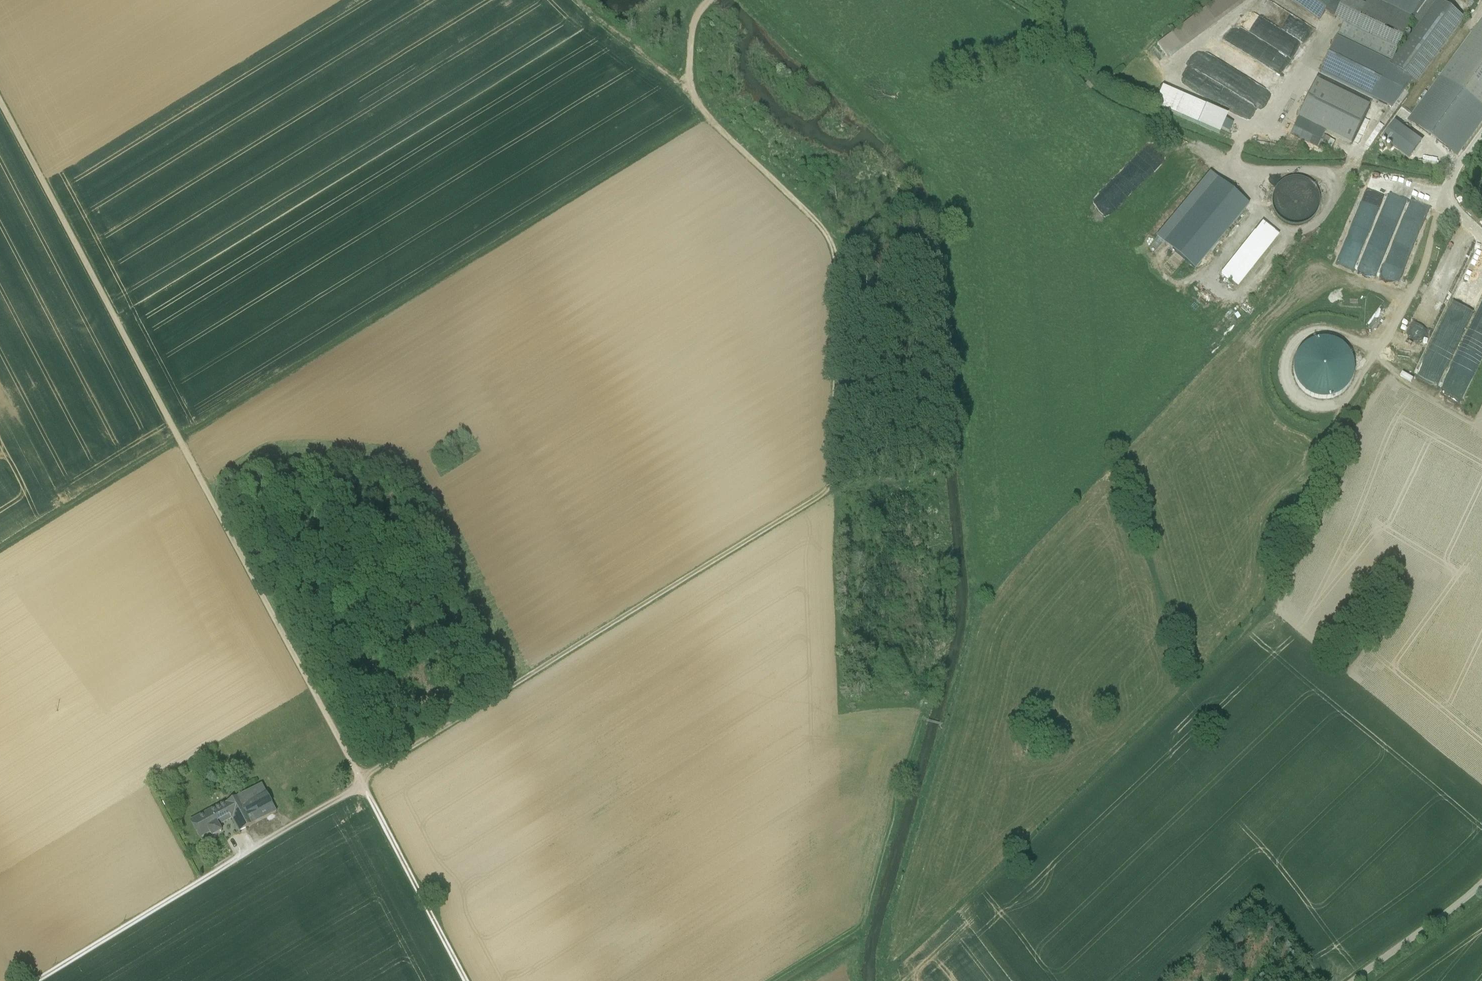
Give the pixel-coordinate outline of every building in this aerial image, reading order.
[(1172,35),(1183,50),(1249,0),(1218,0),(1172,35)] [(1314,0),(1289,0),(1319,21),(1325,12),(1314,3),(1316,2),(1314,0)] [(1364,5),(1357,2),(1353,0),(1318,0),(1316,2),(1314,3),(1325,12),(1335,19),(1344,23),(1354,28),(1364,5)] [(1366,6),(1409,27),(1411,24),(1413,20),(1423,0),(1369,0),(1366,6)] [(1392,64),(1391,66),(1411,80),(1416,84),(1464,19),(1438,0),(1420,25),(1392,64)] [(1413,20),(1420,25),(1438,0),(1423,0),(1413,20)] [(1409,27),(1366,6),(1364,5),(1354,28),(1344,23),(1337,38),(1391,64),(1409,27)] [(1262,110),(1302,42),(1242,7),(1208,65),(1205,64),(1199,74),(1262,110)] [(1440,77),(1481,108),(1481,20),(1440,77)] [(1170,60),(1183,50),(1172,35),(1158,45),(1170,60)] [(1391,108),(1411,80),(1391,66),(1392,64),(1391,64),(1337,38),(1320,74),(1391,108)] [(1371,108),(1316,81),(1297,119),(1326,133),(1352,146),(1371,108)] [(1430,86),(1389,131),(1400,141),(1441,96),(1430,86)] [(1162,88),(1154,106),(1197,125),(1205,106),(1162,88)] [(1231,99),(1227,106),(1241,116),(1246,110),(1231,99)] [(1227,116),(1205,106),(1197,125),(1219,135),(1221,130),(1225,121),(1227,116)] [(1438,112),(1417,137),(1426,144),(1446,119),(1438,112)] [(1326,133),(1297,119),(1290,135),(1313,146),(1316,140),(1321,142),(1326,133)] [(1233,124),(1225,121),(1221,130),(1229,134),(1233,124)] [(1155,238),(1194,271),(1249,206),(1210,173),(1155,238)] [(1306,227),(1319,187),(1280,174),(1271,203),(1289,209),(1285,220),(1306,227)] [(1379,234),(1390,237),(1401,200),(1391,197),(1379,234)] [(1257,219),(1255,223),(1264,228),(1266,224),(1257,219)] [(1270,229),(1229,281),(1237,288),(1279,236),(1270,229)] [(1455,232),(1430,298),(1441,302),(1454,269),(1461,271),(1473,238),(1455,232)] [(1395,257),(1390,269),(1406,276),(1412,263),(1402,258),(1402,260),(1395,257)] [(1433,338),(1446,343),(1446,340),(1450,342),(1450,335),(1452,335),(1451,330),(1464,336),(1478,335),(1478,342),(1475,348),(1466,345),(1461,345),(1454,360),(1478,370),(1481,361),(1481,313),(1480,312),(1481,308),(1481,306),(1478,304),(1480,301),(1474,299),(1477,292),(1471,293),(1471,292),(1474,286),(1459,279),(1433,338)] [(1312,341),(1305,345),(1299,350),(1295,357),(1293,364),(1292,372),(1294,379),(1297,386),(1302,392),(1309,396),(1316,399),(1323,400),(1331,399),(1338,396),(1344,392),(1349,386),(1353,379),(1354,371),(1353,363),(1351,356),(1347,350),(1341,344),(1334,341),(1327,339),(1319,339),(1312,341)] [(235,835),(281,813),(265,786),(193,822),(207,845),(232,831),(235,835)]
